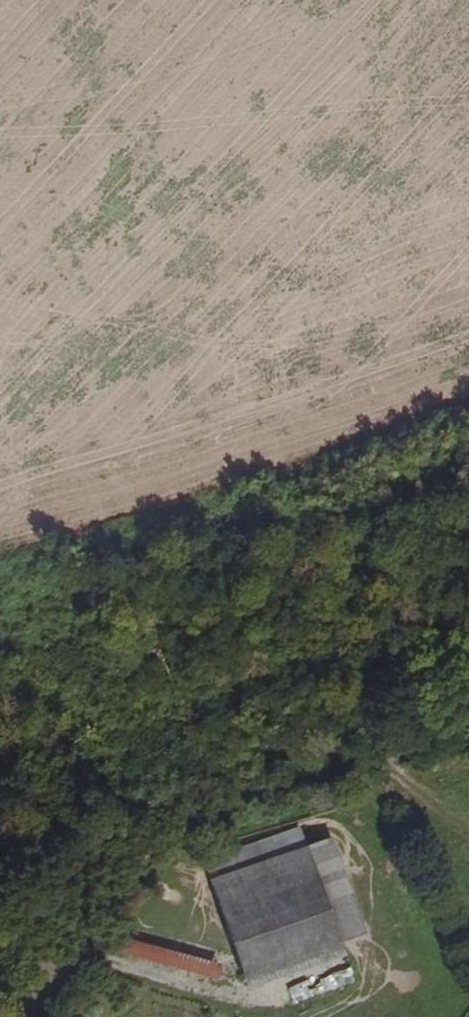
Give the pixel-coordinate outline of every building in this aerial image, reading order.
[(338,940),(304,845),(215,876),(248,973),(338,940)] [(124,940),(121,959),(216,974),(219,955),(124,940)]
